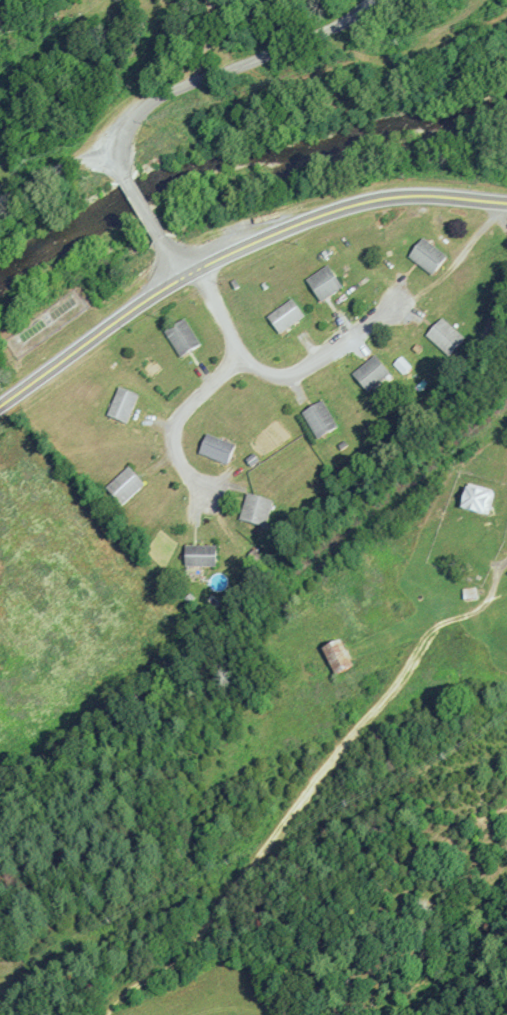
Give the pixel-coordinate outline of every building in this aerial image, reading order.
[(83,3),(92,8),(97,0),(85,0),(83,3)] [(408,258),(423,239),(447,258),(432,277),(408,258)] [(306,280),(330,267),(342,288),(319,302),(306,280)] [(292,299),(306,318),(278,337),(265,318),(292,299)] [(164,332),(185,319),(201,346),(180,359),(164,332)] [(426,335),(441,319),(464,339),(449,355),(426,335)] [(367,392),(353,375),(375,357),(389,374),(367,392)] [(119,387),(139,396),(127,423),(108,415),(119,387)] [(301,414),(323,401),(338,427),(317,440),(301,414)] [(199,454),(207,435),(235,446),(227,466),(199,454)] [(129,467),(145,486),(122,506),(106,487),(129,467)] [(462,512),(467,487),(492,492),(488,517),(462,512)] [(247,495),(273,502),(266,528),(240,521),(247,495)] [(216,546),(216,568),(186,568),(186,546),(216,546)] [(464,599),(464,589),(476,589),(477,599),(464,599)] [(321,649),(339,640),(352,666),(334,675),(321,649)]
